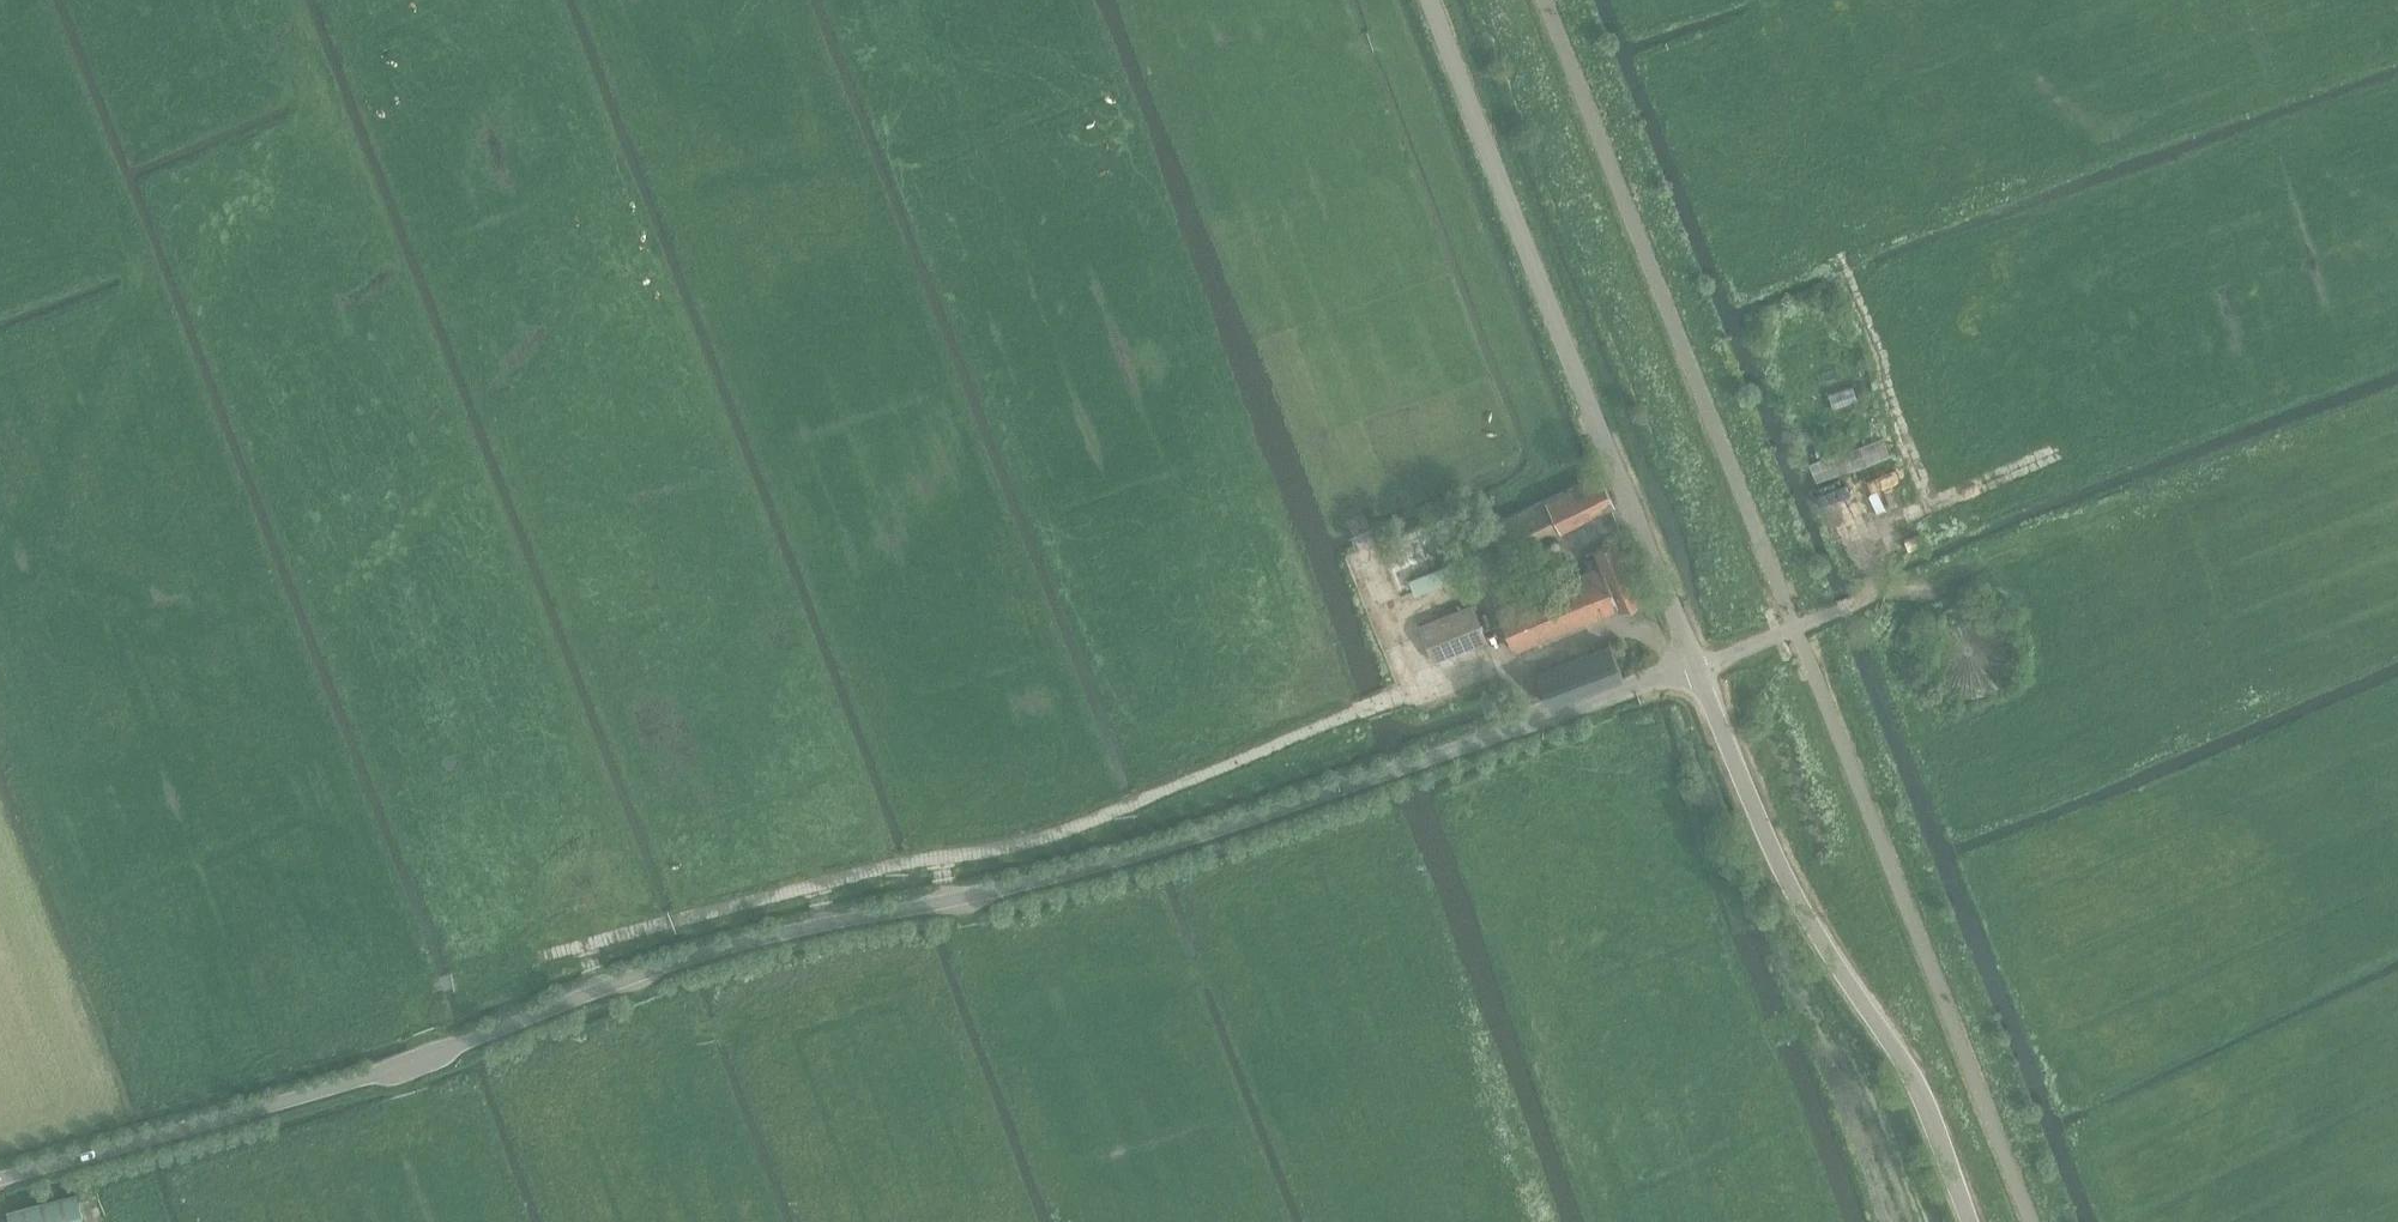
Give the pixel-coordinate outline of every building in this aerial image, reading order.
[(1850,386),(1826,395),(1831,409),(1856,400),(1850,386)] [(1878,438),(1807,465),(1815,485),(1886,458),(1878,438)] [(1489,527),(1504,557),(1613,505),(1598,474),(1489,527)] [(1496,608),(1513,650),(1638,600),(1614,540),(1594,549),(1597,556),(1588,560),(1592,569),(1496,608)] [(1468,569),(1463,558),(1409,580),(1414,591),(1468,569)] [(1488,597),(1497,606),(1516,589),(1507,580),(1488,597)] [(1472,603),(1418,625),(1433,661),(1487,640),(1472,603)] [(1536,670),(1550,705),(1622,676),(1608,642),(1536,670)] [(76,1193),(6,1211),(9,1221),(83,1221),(79,1203),(76,1193)]
